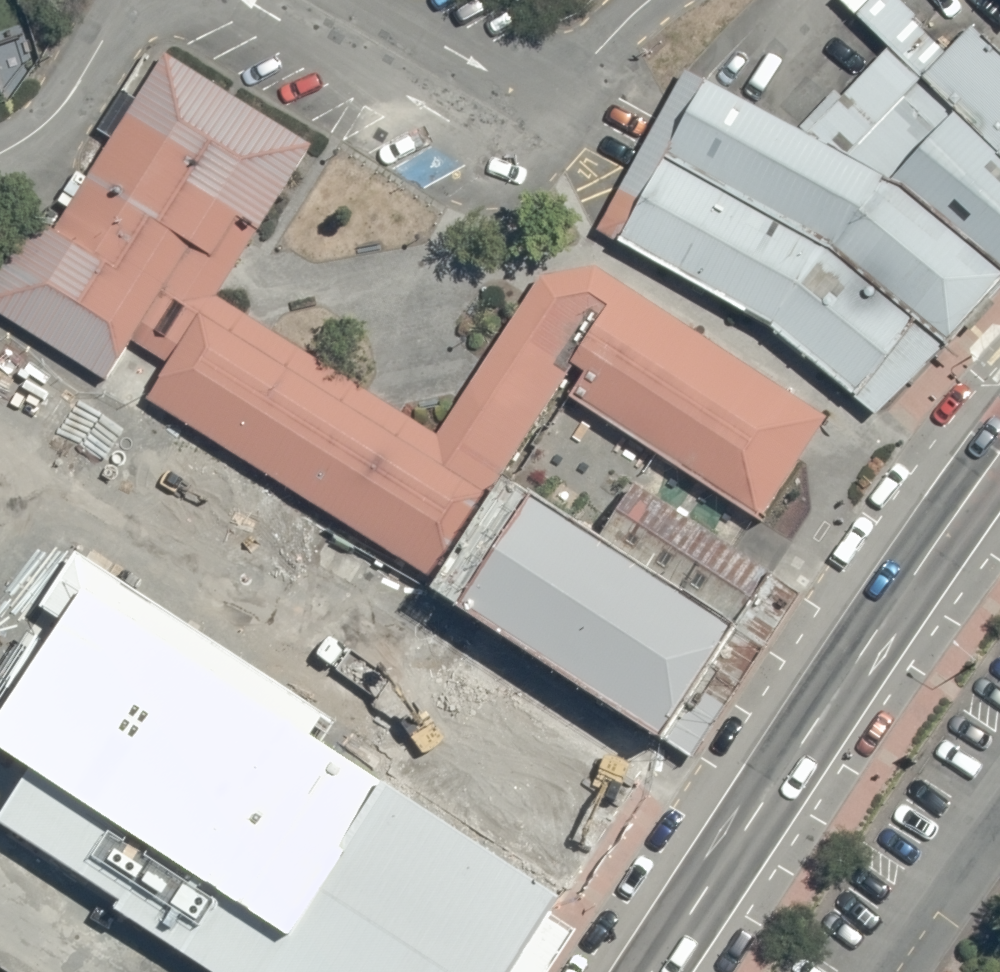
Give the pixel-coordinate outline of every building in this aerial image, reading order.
[(999,157),(999,55),(971,28),(945,54),(913,21),(917,17),(900,0),(871,0),(855,16),(888,48),(999,157)] [(888,48),(842,97),(834,91),(800,128),(807,134),(806,135),(902,185),(999,268),(999,157),(888,48)] [(0,270),(0,315),(105,381),(130,341),(168,364),(146,401),(432,580),(573,367),(584,373),(569,397),(762,522),(826,418),(792,395),(595,267),(540,278),(437,436),(215,296),(312,146),(165,54),(53,232),(32,218),(0,270)] [(999,285),(999,268),(902,185),(806,135),(686,69),(643,146),(830,250),(945,345),(999,285)] [(876,417),(945,345),(830,250),(643,146),(595,231),(770,328),(876,417)] [(598,539),(735,627),(772,571),(635,482),(598,539)] [(598,539),(512,483),(438,596),(662,740),(735,627),(598,539)] [(385,773),(411,735),(389,721),(99,534),(0,682),(0,740),(285,924),(385,773)] [(385,773),(564,889),(568,892),(638,783),(459,665),(427,662),(389,721),(411,735),(385,773)] [(564,889),(385,773),(285,924),(281,929),(234,900),(212,892),(172,955),(197,971),(510,971),(564,889)]
